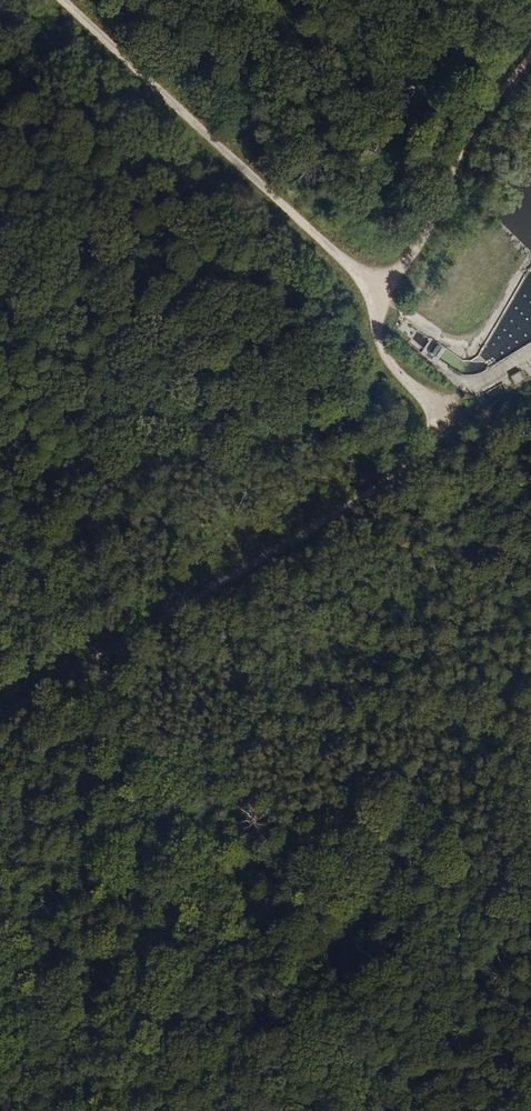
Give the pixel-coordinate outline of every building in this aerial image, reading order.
[(521,372),(511,375),(514,384),(524,381),(521,372)]
